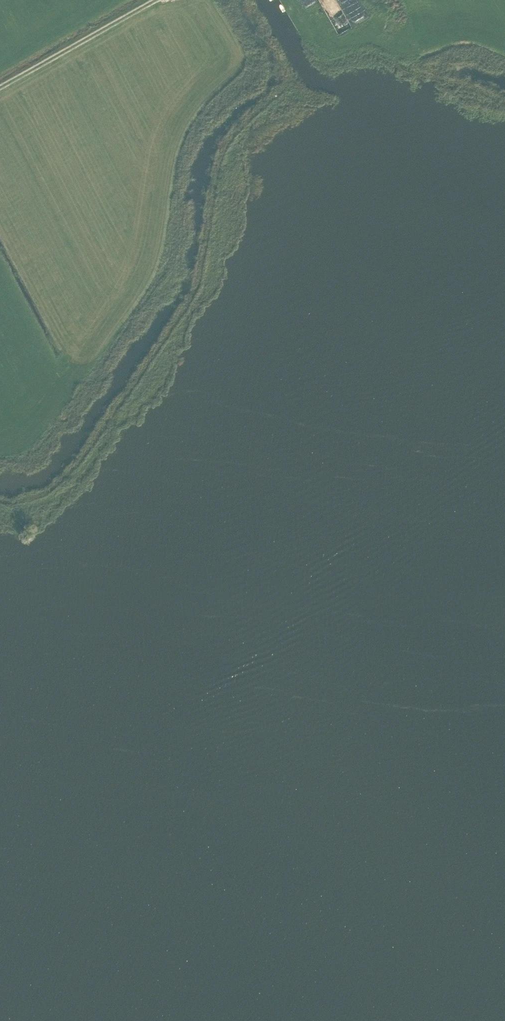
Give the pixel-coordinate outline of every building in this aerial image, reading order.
[(326,9),(345,0),(321,0),(326,9)] [(350,9),(352,15),(362,11),(360,6),(350,9)] [(173,32),(183,31),(182,17),(171,18),(173,32)]
